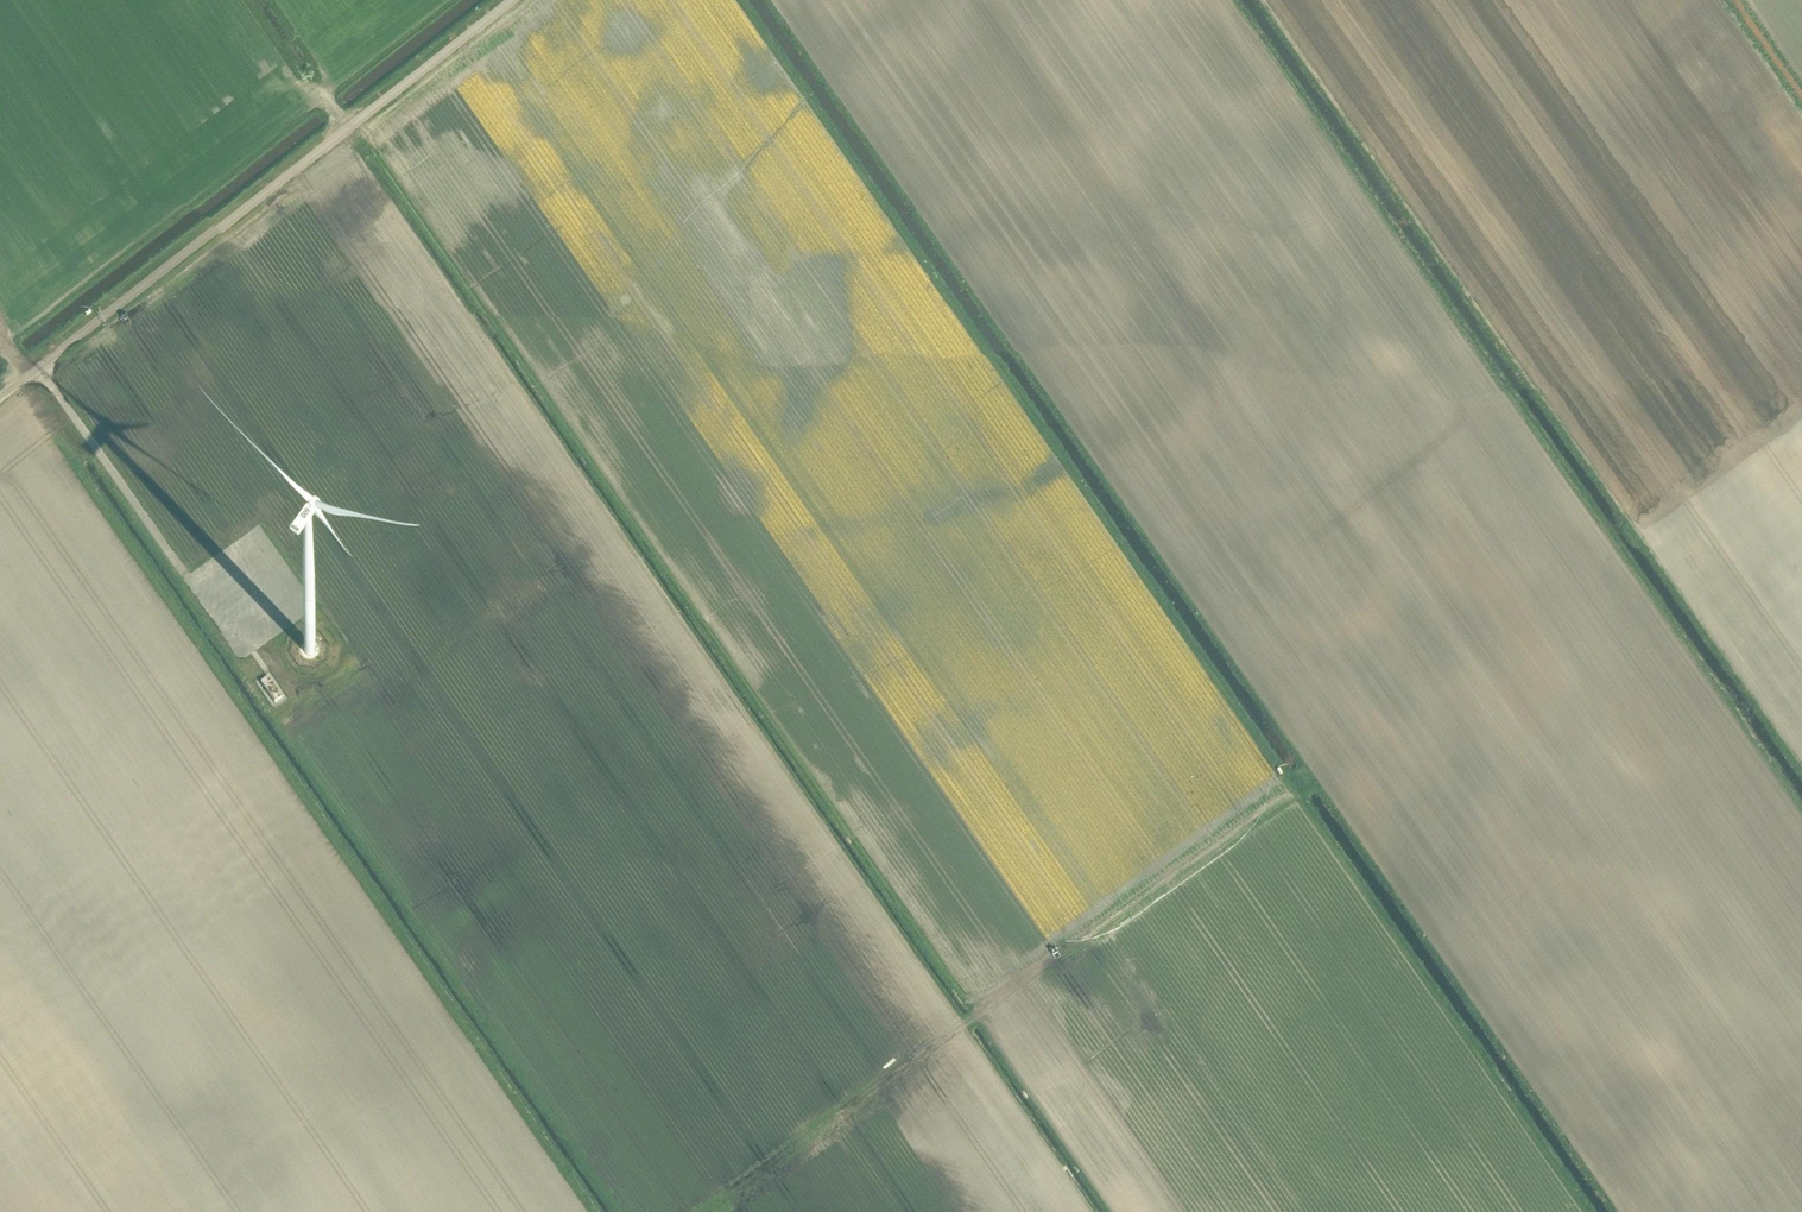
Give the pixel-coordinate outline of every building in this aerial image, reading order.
[(304,650),(304,651),(304,652),(304,653),(305,654),(306,655),(307,656),(308,656),(309,656),(309,657),(310,657),(311,656),(312,656),(313,656),(313,655),(314,655),(314,654),(315,654),(315,653),(315,652),(315,651),(315,650),(315,649),(315,648),(314,648),(314,647),(313,646),(312,646),(311,645),(310,645),(309,645),(308,645),(307,646),(306,646),(306,647),(305,647),(305,648),(304,649),(304,650)] [(269,679),(261,684),(275,704),(283,699),(269,679)]
